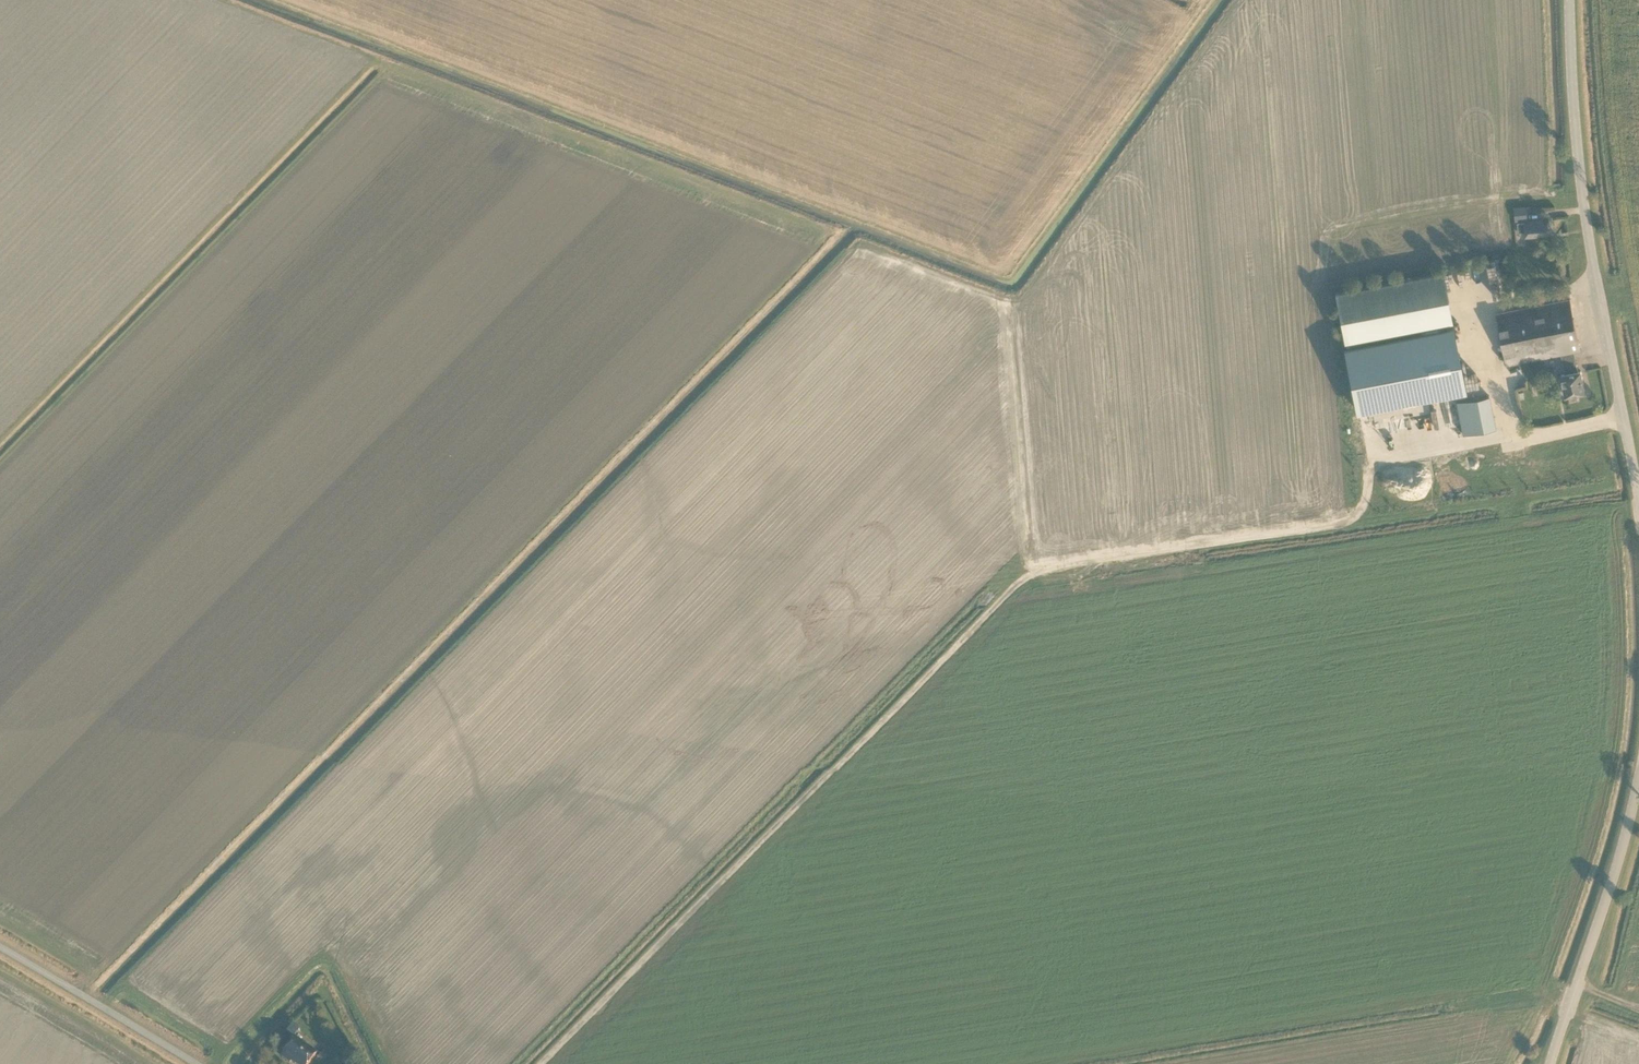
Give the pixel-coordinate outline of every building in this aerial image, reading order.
[(1514,207),(1515,221),(1528,219),(1527,205),(1514,207)] [(1543,222),(1543,219),(1524,221),(1524,222),(1518,222),(1519,232),(1525,231),(1525,236),(1537,235),(1537,233),(1549,232),(1548,222),(1543,222)] [(1335,291),(1344,341),(1431,324),(1446,321),(1452,320),(1442,270),(1335,291)] [(1580,349),(1570,298),(1496,312),(1507,364),(1561,353),(1565,373),(1561,373),(1566,395),(1585,391),(1581,369),(1578,370),(1574,350),(1580,349)] [(1453,325),(1447,327),(1446,321),(1431,324),(1432,330),(1346,346),(1358,411),(1466,390),(1453,325)] [(1489,394),(1456,400),(1463,433),(1495,427),(1489,394)] [(294,1037),(300,1029),(293,1024),(288,1032),(294,1037)] [(296,1063),(309,1063),(316,1054),(295,1038),(281,1056),(290,1062),(291,1060),(296,1063)]
